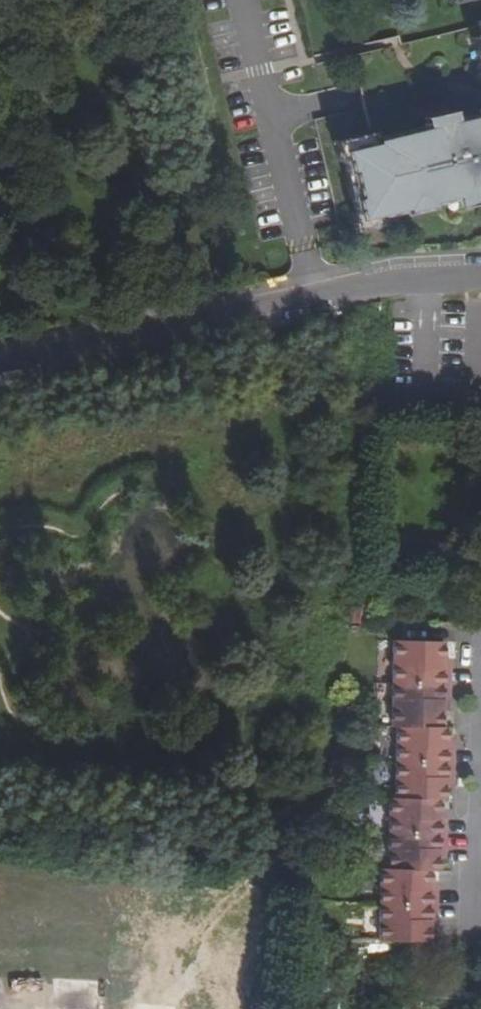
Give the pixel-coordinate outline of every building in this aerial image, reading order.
[(455,118),(455,115),(427,121),(428,124),(374,135),(374,138),(342,145),(348,169),(350,168),(356,193),(353,194),(358,217),(403,207),(403,210),(431,204),(431,202),(457,196),(480,191),(480,113),(455,118)] [(457,196),(459,206),(480,201),(480,191),(457,196)] [(356,603),(350,624),(367,623),(372,607),(356,603)] [(441,644),(396,643),(394,728),(399,728),(398,798),(393,798),(392,869),(384,869),(383,943),(428,943),(429,920),(435,920),(436,892),(429,892),(429,871),(437,872),(438,850),(444,850),(444,821),(438,821),(438,800),(444,800),(444,779),(451,779),(451,751),(444,751),(445,729),(440,729),(440,701),(447,701),(447,673),(440,673),(441,644)]
